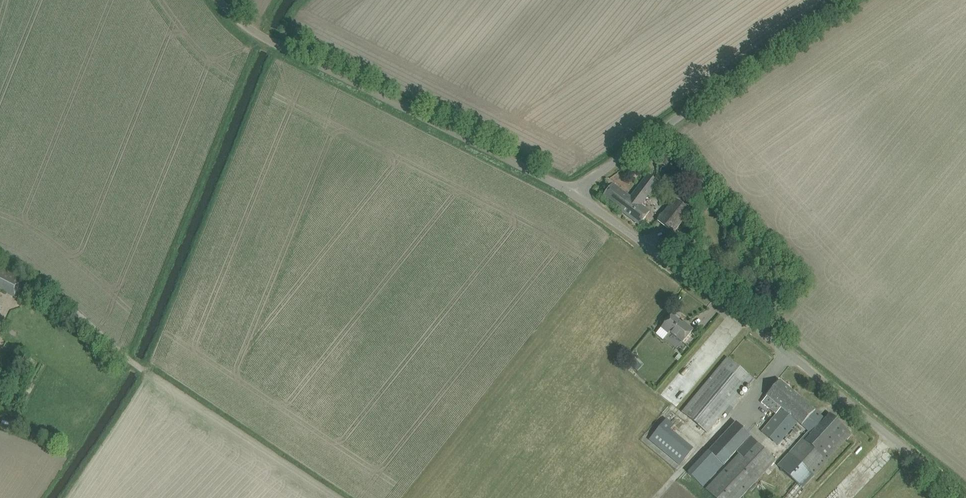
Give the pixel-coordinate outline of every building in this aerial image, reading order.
[(643,202),(658,182),(648,174),(631,197),(613,183),(603,195),(622,209),(620,211),(639,225),(650,211),(643,206),(645,204),(643,202)] [(685,207),(675,199),(657,221),(673,233),(697,203),(691,199),(685,207)] [(22,280),(0,270),(0,289),(14,296),(22,280)] [(661,328),(668,334),(670,332),(683,343),(694,330),(686,324),(685,326),(672,315),(661,328)] [(704,350),(714,355),(717,349),(707,344),(704,350)] [(682,413),(707,433),(752,379),(727,358),(682,413)] [(762,432),(778,446),(796,425),(799,428),(814,410),(780,380),(766,397),(780,410),(762,432)] [(805,490),(804,489),(852,433),(829,414),(825,419),(814,410),(799,428),(808,436),(780,469),(795,482),(782,497),(798,497),(805,490)] [(649,440),(680,465),(693,450),(670,431),(673,427),(665,420),(649,440)] [(718,441),(732,455),(751,436),(736,422),(718,441)] [(715,497),(741,497),(776,460),(751,437),(737,452),(739,454),(706,489),(715,497)]
